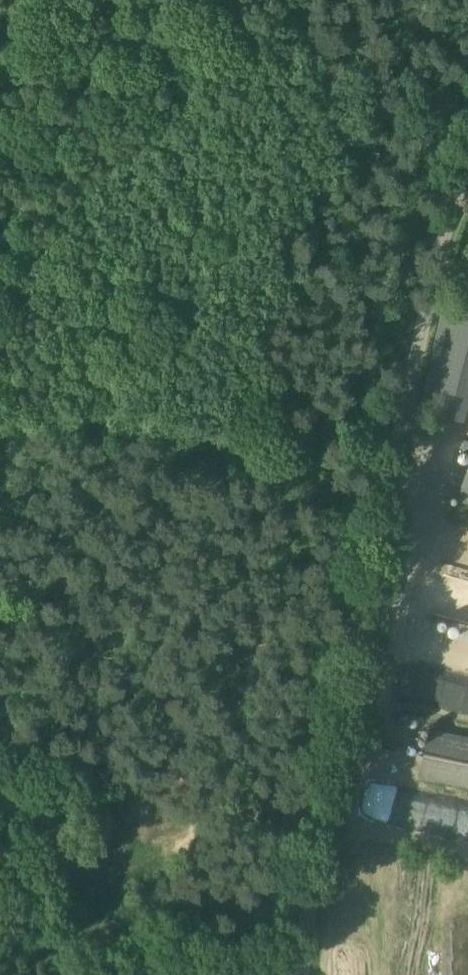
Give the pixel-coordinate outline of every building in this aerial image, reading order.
[(467,398),(467,302),(444,296),(418,407),(463,418),(467,398)] [(456,504),(467,508),(467,469),(456,504)] [(448,564),(467,569),(467,528),(458,525),(448,564)] [(430,729),(419,776),(467,787),(467,737),(430,729)] [(379,814),(448,837),(459,805),(390,782),(379,814)]
